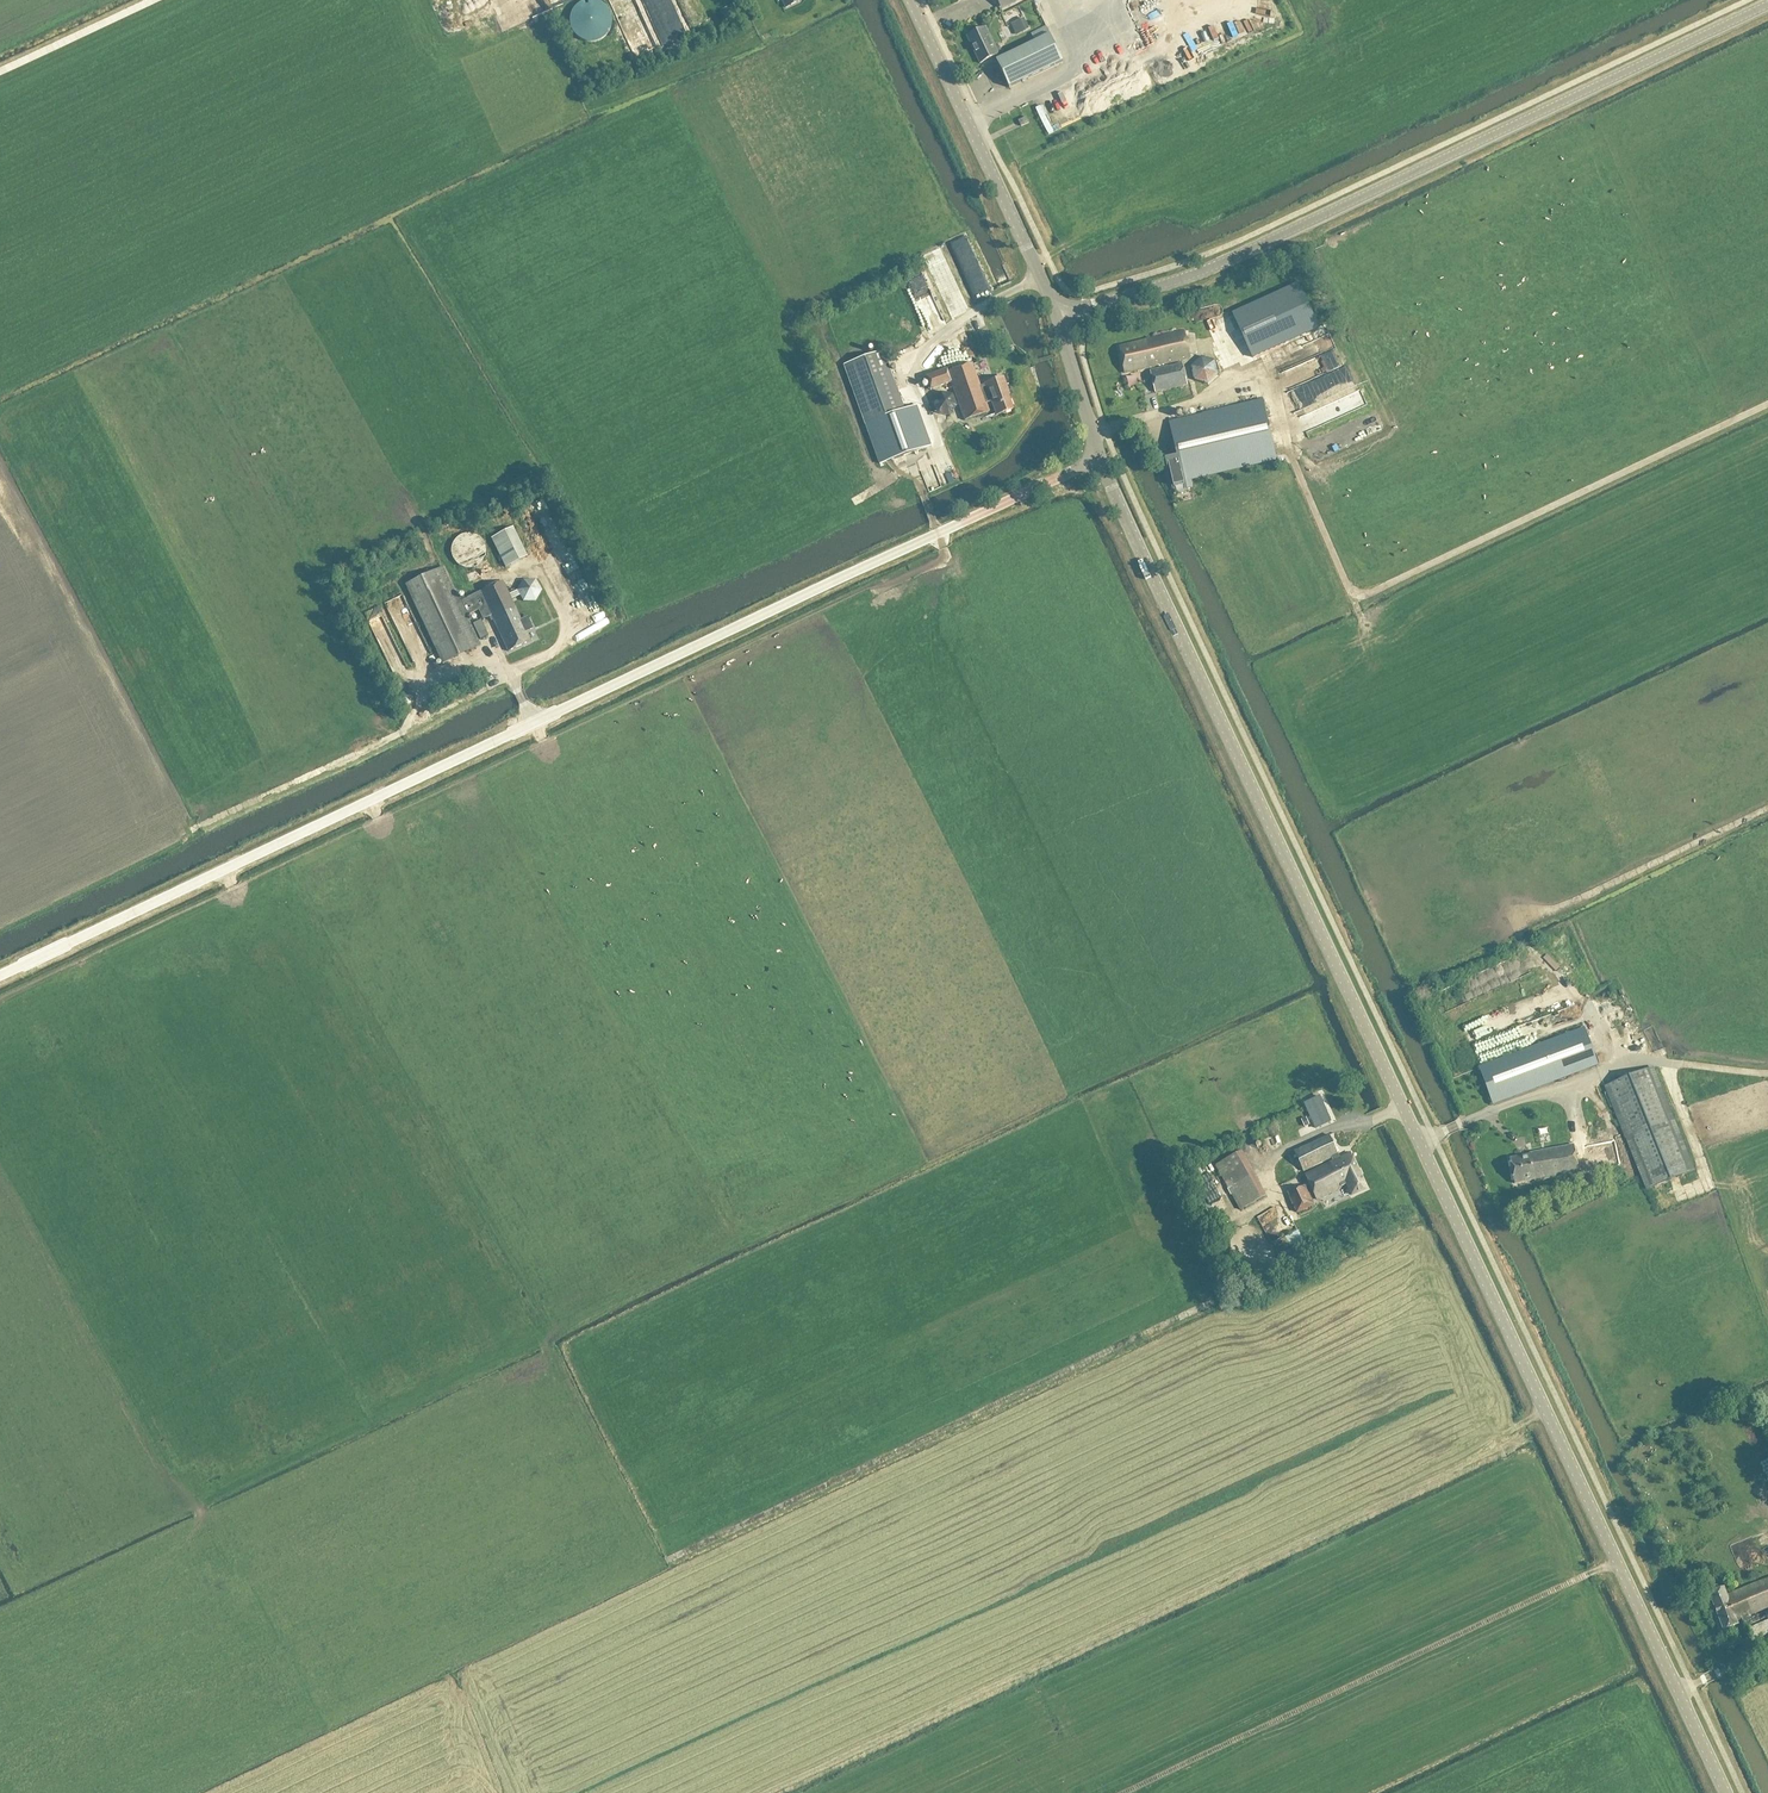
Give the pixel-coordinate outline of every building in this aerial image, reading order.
[(625,20),(638,15),(633,0),(618,0),(625,20)] [(657,22),(672,14),(664,0),(645,0),(657,22)] [(999,4),(1001,9),(1014,3),(1020,0),(997,0),(999,4)] [(1018,31),(1030,26),(1025,14),(1012,20),(1018,31)] [(577,21),(581,41),(604,37),(602,23),(597,24),(595,17),(577,21)] [(1046,27),(1031,34),(1035,42),(996,60),(1009,88),(1063,62),(1046,27)] [(999,55),(985,28),(967,36),(980,64),(999,55)] [(1028,122),(1026,117),(1018,121),(1021,126),(1028,122)] [(955,248),(940,253),(959,302),(973,296),(955,248)] [(1323,332),(1303,288),(1237,319),(1258,363),(1323,332)] [(1190,358),(1184,331),(1119,346),(1124,373),(1150,367),(1151,370),(1150,370),(1155,392),(1187,385),(1182,363),(1160,368),(1159,364),(1190,358)] [(1341,346),(1284,368),(1289,381),(1346,359),(1341,346)] [(882,351),(844,364),(865,424),(879,463),(929,445),(915,405),(903,410),(889,370),(885,360),(882,351)] [(971,363),(947,372),(946,370),(925,377),(930,390),(950,383),(964,420),(989,412),(986,403),(991,401),(996,415),(1012,409),(1004,388),(1006,387),(1003,377),(985,383),(985,384),(979,386),(971,363)] [(1352,365),(1294,384),(1300,402),(1358,383),(1352,365)] [(923,404),(926,408),(921,412),(930,424),(944,413),(931,397),(923,404)] [(1191,487),(1189,479),(1276,459),(1262,400),(1169,422),(1177,457),(1166,460),(1172,486),(1183,484),(1185,488),(1191,487)] [(923,452),(929,465),(939,460),(933,447),(923,452)] [(940,452),(945,465),(958,460),(953,447),(940,452)] [(451,538),(461,560),(476,554),(478,557),(487,553),(485,548),(490,546),(481,525),(451,538)] [(505,567),(527,557),(512,527),(490,538),(505,567)] [(442,567),(405,585),(418,613),(414,615),(430,650),(434,648),(442,663),(479,645),(465,616),(459,601),(442,567)] [(502,581),(459,601),(465,616),(478,610),(482,619),(491,615),(508,651),(530,641),(526,631),(532,628),(527,617),(520,620),(502,581)] [(406,590),(391,596),(396,608),(411,601),(406,590)] [(379,602),(369,608),(378,623),(389,617),(379,602)] [(1530,987),(1548,979),(1544,971),(1527,979),(1530,987)] [(1446,988),(1454,1002),(1462,998),(1455,983),(1446,988)] [(1519,999),(1519,1001),(1474,1018),(1478,1030),(1524,1013),(1523,1012),(1557,999),(1553,987),(1519,999)] [(1573,1009),(1585,1006),(1583,998),(1571,1001),(1573,1009)] [(1549,1012),(1477,1035),(1483,1052),(1502,1045),(1500,1040),(1553,1023),(1549,1012)] [(1479,1068),(1492,1104),(1597,1064),(1584,1028),(1479,1068)] [(1694,1170),(1653,1068),(1605,1088),(1646,1190),(1694,1170)] [(1571,1129),(1539,1131),(1540,1141),(1572,1139),(1571,1129)] [(1305,1174),(1316,1199),(1341,1188),(1346,1185),(1352,1196),(1366,1189),(1350,1153),(1339,1158),(1329,1135),(1294,1152),(1296,1155),(1293,1157),(1294,1159),(1297,1158),(1303,1171),(1331,1158),(1333,1161),(1305,1174)] [(1529,1155),(1509,1158),(1514,1184),(1534,1180),(1534,1181),(1579,1173),(1614,1166),(1609,1141),(1574,1148),(1573,1145),(1529,1153),(1529,1155)] [(1216,1165),(1241,1210),(1266,1196),(1241,1151),(1216,1165)] [(1315,1206),(1306,1186),(1286,1194),(1295,1214),(1315,1206)] [(1285,1249),(1302,1239),(1298,1231),(1280,1240),(1285,1249)] [(1743,1413),(1729,1419),(1758,1487),(1767,1483),(1767,1474),(1743,1413)] [(1748,1562),(1761,1553),(1759,1550),(1762,1548),(1756,1539),(1740,1550),(1748,1562)] [(1749,1618),(1748,1615),(1767,1606),(1767,1578),(1727,1595),(1723,1588),(1709,1593),(1723,1630),(1738,1624),(1736,1620),(1743,1617),(1744,1621),(1742,1622),(1751,1641),(1767,1634),(1767,1610),(1749,1618)]
